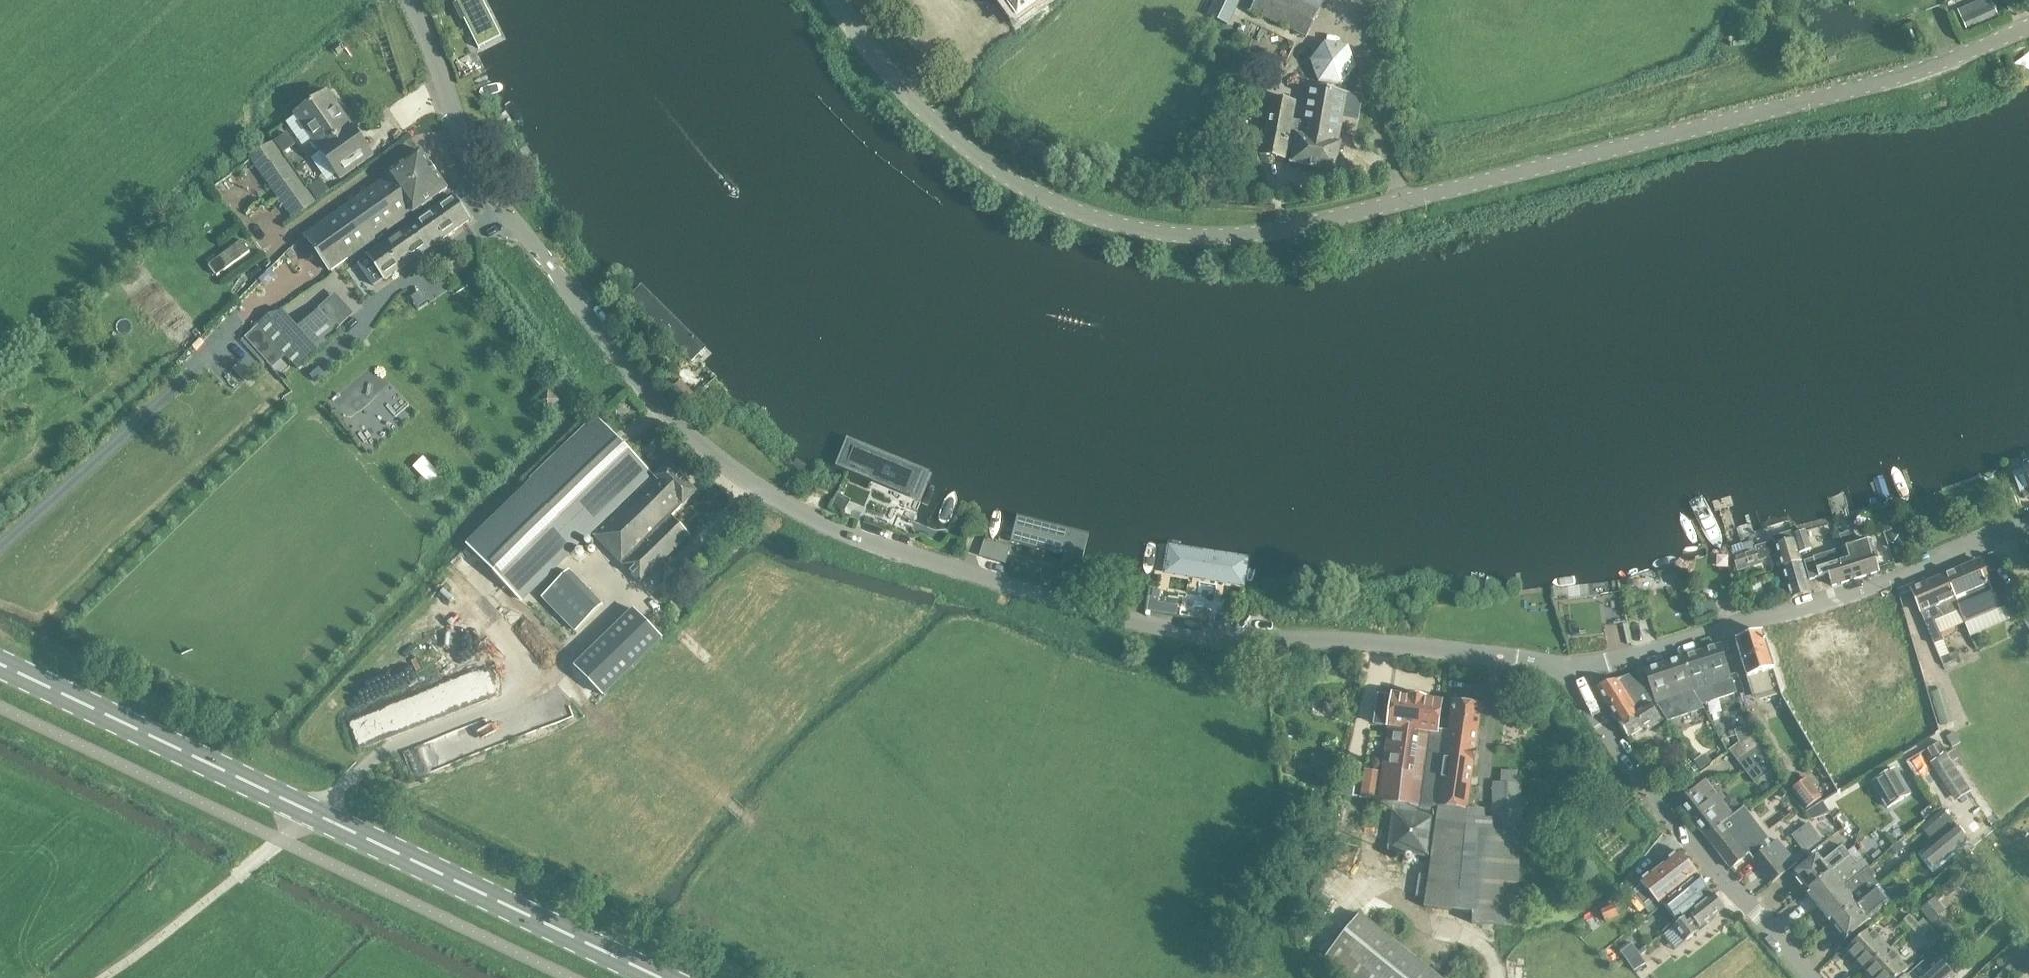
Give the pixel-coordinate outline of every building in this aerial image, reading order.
[(481,0),(448,0),(469,51),(497,39),(481,0)] [(1020,15),(1022,14),(1027,20),(1050,2),(1048,0),(1008,0),(1020,15)] [(1227,24),(1238,0),(1216,0),(1208,16),(1227,24)] [(1252,12),(1306,37),(1323,0),(1257,0),(1252,12)] [(1992,5),(1962,18),(1968,31),(1997,18),(1992,5)] [(1349,48),(1327,44),(1313,61),(1321,82),(1342,86),(1356,69),(1349,48)] [(1300,121),(1293,120),(1287,149),(1292,150),(1289,163),(1335,172),(1339,151),(1352,153),(1363,96),(1306,86),(1300,121)] [(326,91),(293,114),(338,178),(371,155),(326,91)] [(1287,149),(1293,120),(1296,102),(1271,97),(1260,155),(1285,159),(1287,149)] [(275,142),(251,159),(293,219),(317,202),(275,142)] [(423,203),(430,198),(445,189),(420,154),(303,234),(327,269),(423,203)] [(437,207),(430,212),(368,255),(385,278),(468,219),(452,196),(437,207)] [(712,353),(640,284),(625,299),(696,369),(712,353)] [(348,318),(331,299),(299,329),(284,314),(268,315),(258,325),(299,369),(327,343),(324,339),(336,328),(336,329),(348,318)] [(698,385),(687,375),(676,387),(687,397),(698,385)] [(648,475),(605,430),(595,420),(526,486),(463,548),(517,600),(648,475)] [(922,488),(850,457),(842,477),(914,508),(922,488)] [(2012,473),(2019,492),(2021,491),(2024,498),(2028,496),(2028,465),(2023,467),(2024,469),(2012,473)] [(693,492),(668,466),(596,536),(639,580),(686,535),(668,516),(693,492)] [(847,500),(835,494),(829,507),(841,512),(847,500)] [(1877,512),(1884,531),(1889,529),(1893,543),(1904,540),(1897,518),(1894,520),(1890,508),(1877,512)] [(1090,534),(1017,515),(1010,542),(1083,561),(1090,534)] [(1807,531),(1795,536),(1801,554),(1814,550),(1807,531)] [(1777,555),(1790,596),(1791,598),(1811,592),(1794,540),(1792,533),(1772,539),(1773,542),(1756,547),(1754,541),(1730,548),(1736,568),(1777,555)] [(984,538),(979,556),(1004,563),(1009,546),(984,538)] [(1864,576),(1879,572),(1869,542),(1857,545),(1861,556),(1859,557),(1864,576)] [(1857,545),(1844,549),(1848,560),(1837,563),(1843,582),(1864,576),(1859,557),(1861,556),(1857,545)] [(1247,559),(1164,546),(1160,575),(1243,588),(1247,559)] [(1844,549),(1826,554),(1804,561),(1810,579),(1828,573),(1832,585),(1843,582),(1837,563),(1848,560),(1844,549)] [(1944,575),(1959,611),(1965,623),(1999,609),(1979,560),(1944,575)] [(1959,611),(1944,575),(1911,589),(1934,645),(1943,641),(1935,621),(1959,611)] [(1250,602),(1234,600),(1233,610),(1249,613),(1250,602)] [(660,637),(631,607),(572,664),(601,694),(660,637)] [(1781,692),(1763,632),(1736,640),(1751,691),(1759,689),(1762,698),(1781,692)] [(1732,681),(1720,645),(1683,656),(1695,693),(1732,681)] [(1695,693),(1683,656),(1646,668),(1659,705),(1668,721),(1704,709),(1695,693)] [(1654,702),(1636,673),(1598,688),(1610,707),(1619,702),(1621,705),(1630,699),(1638,711),(1654,702)] [(1441,701),(1395,694),(1391,721),(1389,721),(1379,800),(1439,807),(1425,907),(1470,911),(1470,924),(1516,924),(1519,784),(1493,783),(1492,809),(1465,810),(1479,706),(1452,703),(1450,721),(1439,719),(1441,701)] [(1619,702),(1610,707),(1629,736),(1649,724),(1652,728),(1665,719),(1654,702),(1638,711),(1630,699),(1621,705),(1619,702)] [(1731,750),(1738,759),(1759,743),(1754,733),(1731,750)] [(1934,761),(1948,753),(1947,751),(1941,742),(1927,750),(1934,761)] [(1772,770),(1759,743),(1738,759),(1755,783),(1772,770)] [(1711,764),(1705,756),(1695,762),(1701,771),(1711,764)] [(1973,798),(1946,759),(1931,770),(1958,808),(1973,798)] [(1367,768),(1363,795),(1376,797),(1380,769),(1367,768)] [(1904,799),(1889,774),(1873,783),(1883,800),(1889,796),(1895,805),(1904,799)] [(1821,798),(1806,779),(1790,791),(1805,810),(1821,798)] [(1678,803),(1704,835),(1733,813),(1706,781),(1678,803)] [(1943,815),(1934,804),(1922,813),(1932,825),(1943,815)] [(1742,806),(1733,813),(1704,835),(1731,869),(1749,854),(1772,882),(1797,862),(1778,839),(1769,846),(1765,841),(1768,839),(1742,806)] [(1956,827),(1922,855),(1933,868),(1967,841),(1956,827)] [(1580,834),(1571,842),(1579,851),(1588,842),(1580,834)] [(1806,891),(1849,857),(1850,856),(1842,846),(1822,862),(1818,856),(1794,875),(1806,891)] [(1659,904),(1662,902),(1697,873),(1678,850),(1662,862),(1664,864),(1652,873),(1651,871),(1639,880),(1655,899),(1659,904)] [(1806,891),(1819,907),(1869,868),(1861,858),(1854,864),(1849,857),(1806,891)] [(1819,907),(1831,923),(1876,888),(1873,884),(1866,890),(1860,883),(1863,881),(1865,883),(1874,875),(1869,868),(1819,907)] [(1662,902),(1677,921),(1713,894),(1697,873),(1662,902)] [(1831,923),(1845,939),(1892,902),(1878,886),(1876,888),(1831,923)] [(1713,894),(1677,921),(1672,925),(1684,940),(1695,932),(1698,934),(1707,927),(1703,922),(1724,907),(1713,894)] [(1930,918),(1942,908),(1932,897),(1920,908),(1930,918)] [(1613,907),(1601,913),(1605,919),(1617,913),(1613,907)] [(1336,977),(1435,977),(1360,915),(1319,964),(1336,977)] [(1902,921),(1910,929),(1916,923),(1909,915),(1902,921)] [(1923,931),(1916,923),(1910,929),(1917,937),(1923,931)] [(1848,950),(1866,970),(1888,949),(1870,929),(1848,950)] [(1622,952),(1628,961),(1640,953),(1634,943),(1622,952)] [(1888,949),(1866,970),(1874,977),(1897,977),(1907,969),(1888,949)] [(1640,953),(1628,961),(1634,970),(1646,962),(1640,953)] [(1946,969),(1938,960),(1930,967),(1925,961),(1906,977),(1936,977),(1946,969)] [(1936,977),(1954,977),(1946,969),(1936,977)]
